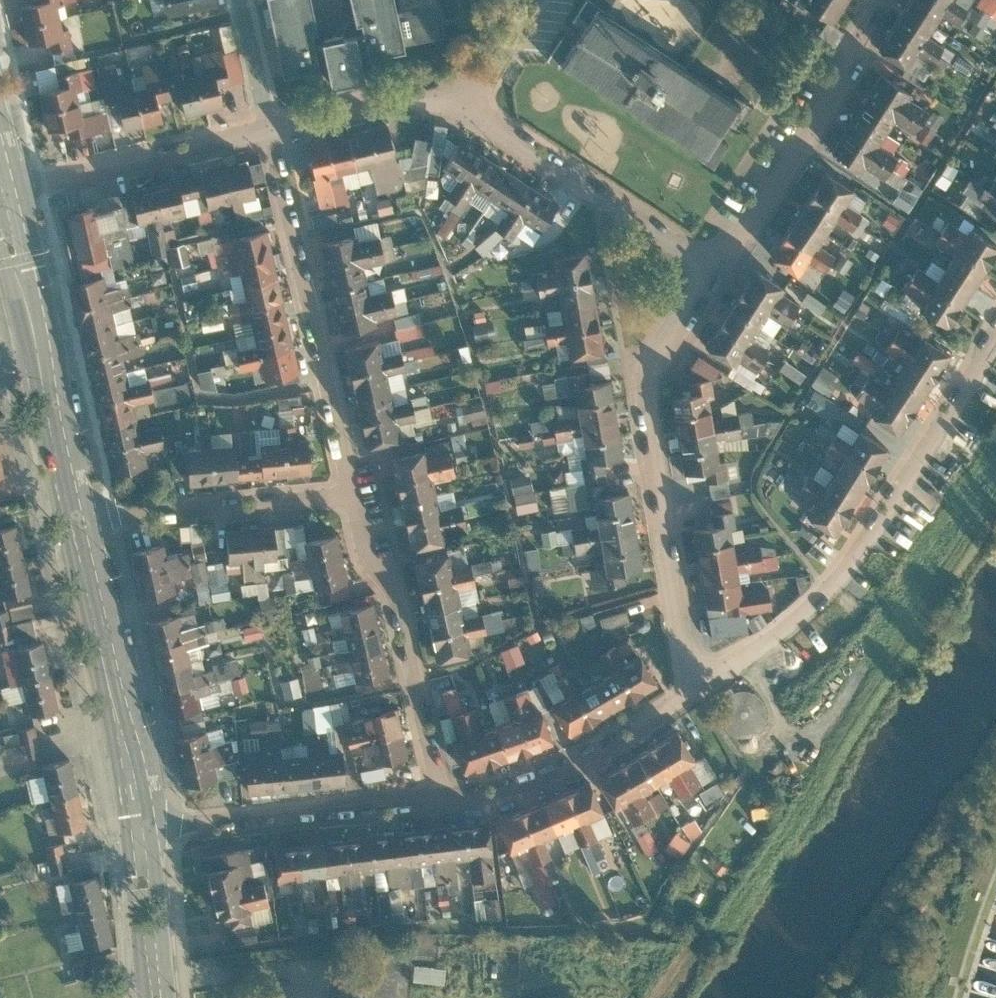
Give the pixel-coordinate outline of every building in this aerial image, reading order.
[(19,2),(29,43),(47,39),(49,49),(84,42),(82,34),(71,37),(68,25),(62,26),(58,2),(63,1),(63,0),(27,0),(19,2)] [(167,14),(216,3),(216,0),(164,0),(167,14)] [(280,73),(325,64),(329,82),(345,78),(362,75),(358,57),(401,48),(400,44),(442,35),(435,2),(394,10),(391,0),(348,0),(353,21),(359,20),(360,28),(310,39),(308,28),(313,27),(307,0),(265,0),(280,73)] [(832,21),(846,0),(801,0),(832,21)] [(880,47),(907,66),(901,74),(919,84),(945,43),(930,34),(943,13),(959,22),(973,0),(910,0),(880,47)] [(980,6),(966,28),(985,40),(995,22),(995,0),(977,0),(975,3),(980,6)] [(567,67),(719,162),(756,103),(604,8),(567,67)] [(38,87),(48,129),(66,124),(69,135),(111,126),(110,121),(121,118),(123,127),(162,118),(158,99),(181,95),(185,114),(223,104),(218,86),(230,83),(221,46),(201,50),(206,69),(182,75),(182,70),(163,74),(160,58),(141,61),(146,84),(122,89),(115,60),(97,64),(106,108),(82,112),(77,88),(95,85),(91,66),(54,74),(56,82),(38,87)] [(882,73),(833,151),(863,171),(866,166),(886,178),(900,155),(882,143),(896,118),(917,131),(930,108),(912,97),(915,92),(882,73)] [(388,123),(308,142),(321,206),(349,200),(343,172),(371,165),(378,195),(404,190),(388,123)] [(560,202),(461,137),(443,166),(459,177),(447,195),(465,206),(476,188),(509,209),(497,227),(513,238),(525,220),(541,231),(560,202)] [(248,161),(57,208),(65,241),(112,470),(146,462),(143,450),(164,445),(160,425),(139,430),(134,403),(154,398),(149,378),(129,382),(123,355),(143,351),(139,331),(118,335),(111,308),(132,303),(128,283),(106,288),(102,266),(166,252),(163,238),(166,237),(162,217),(185,212),(183,198),(206,193),(209,206),(232,201),(237,222),(264,216),(261,205),(246,209),(243,198),(256,195),(253,181),(266,178),(261,160),(249,163),(248,161)] [(829,168),(773,251),(803,271),(810,261),(827,272),(837,253),(824,246),(839,221),(853,230),(864,213),(850,204),(861,188),(829,168)] [(902,183),(891,200),(908,210),(918,193),(902,183)] [(300,370),(268,228),(233,236),(236,249),(215,254),(220,275),(239,271),(245,298),(225,302),(230,322),(250,318),(257,345),(236,350),(241,370),(261,366),(265,378),(300,370)] [(991,271),(995,264),(995,244),(977,231),(971,240),(954,229),(946,239),(991,271)] [(356,234),(322,242),(342,331),(376,323),(375,319),(397,314),(392,288),(370,292),(364,265),(386,260),(380,234),(357,239),(356,234)] [(956,260),(951,268),(979,288),(991,271),(946,239),(939,248),(956,260)] [(624,572),(644,568),(631,491),(600,494),(595,460),(624,455),(611,380),(592,382),(587,353),(605,350),(589,248),(554,253),(564,320),(544,323),(547,346),(567,342),(568,355),(585,353),(587,372),(566,375),(569,392),(575,392),(578,411),(553,415),(555,427),(541,429),(543,443),(583,436),(586,455),(582,457),(586,482),(566,486),(570,509),(594,505),(598,526),(589,528),(589,525),(573,528),(577,554),(594,550),(593,548),(603,546),(606,566),(589,569),(592,589),(627,584),(624,572)] [(757,265),(706,344),(737,364),(741,359),(760,371),(771,350),(754,339),(769,316),(788,327),(803,304),(783,292),(787,284),(757,265)] [(923,275),(966,305),(979,288),(951,268),(945,276),(930,265),(923,275)] [(182,273),(184,287),(199,286),(197,271),(182,273)] [(923,305),(951,325),(966,305),(923,275),(917,284),(931,294),(923,305)] [(395,336),(417,335),(417,324),(395,325),(395,336)] [(899,332),(892,342),(941,373),(954,352),(924,334),(918,344),(899,332)] [(379,339),(344,347),(367,445),(402,437),(399,422),(417,418),(412,399),(394,403),(387,373),(406,369),(402,350),(383,354),(379,339)] [(898,376),(928,395),(941,373),(892,342),(887,350),(907,363),(898,376)] [(857,347),(850,358),(872,371),(879,360),(857,347)] [(873,373),(869,380),(918,411),(928,395),(898,376),(893,384),(873,373)] [(672,396),(685,473),(705,469),(714,526),(694,530),(712,637),(750,632),(747,614),(772,610),(770,586),(744,590),(741,574),(765,569),(762,544),(746,547),(746,550),(737,551),(734,528),(737,527),(727,459),(721,460),(719,440),(741,436),(738,414),(715,419),(711,396),(715,396),(712,378),(686,382),(688,393),(672,396)] [(905,432),(918,411),(869,380),(864,388),(883,401),(875,413),(905,432)] [(299,394),(278,397),(280,408),(301,405),(299,394)] [(460,419),(484,417),(482,400),(459,402),(460,419)] [(187,449),(191,484),(310,471),(307,437),(296,438),(295,425),(279,426),(281,439),(260,440),(261,454),(257,455),(255,428),(239,429),(240,454),(249,453),(249,456),(237,457),(235,443),(211,446),(209,425),(198,426),(200,447),(187,449)] [(808,514),(837,534),(847,518),(860,498),(873,478),(885,459),(892,447),(865,430),(856,444),(836,431),(825,448),(847,460),(829,487),(810,473),(798,489),(817,501),(808,514)] [(413,535),(416,547),(444,541),(443,534),(467,529),(462,504),(440,508),(434,480),(455,475),(450,450),(429,454),(428,448),(391,455),(409,536),(413,535)] [(166,468),(151,470),(154,486),(168,483),(166,468)] [(532,472),(511,475),(515,510),(537,507),(532,472)] [(27,558),(19,524),(0,529),(0,565),(27,558)] [(274,525),(226,529),(229,562),(243,561),(244,583),(266,580),(265,560),(277,558),(274,525)] [(348,580),(337,534),(304,542),(306,555),(288,559),(293,579),(311,575),(314,588),(348,580)] [(164,542),(130,551),(141,598),(176,589),(173,579),(193,574),(188,551),(167,556),(164,542)] [(418,561),(424,587),(457,580),(452,554),(418,561)] [(0,565),(0,571),(7,599),(36,592),(27,558),(0,565)] [(195,581),(199,600),(230,594),(226,575),(195,581)] [(424,587),(429,610),(462,603),(457,580),(424,587)] [(33,603),(12,608),(14,619),(36,614),(33,603)] [(390,673),(373,603),(340,611),(344,625),(315,632),(317,642),(346,635),(349,648),(329,653),(333,673),(354,669),(357,681),(390,673)] [(429,610),(434,635),(467,628),(462,603),(429,610)] [(9,609),(0,611),(0,639),(15,636),(9,609)] [(626,610),(600,617),(603,628),(629,620),(626,610)] [(179,614),(146,621),(167,715),(201,708),(198,695),(217,689),(215,680),(241,674),(237,659),(213,664),(214,667),(193,673),(187,646),(208,641),(206,631),(226,626),(224,617),(183,627),(179,614)] [(467,628),(434,635),(439,659),(472,652),(467,628)] [(572,735),(660,684),(643,654),(628,664),(616,645),(600,655),(611,672),(583,688),(573,671),(557,679),(567,697),(555,705),(572,735)] [(23,651),(30,683),(56,678),(49,646),(23,651)] [(450,707),(459,702),(442,673),(434,678),(450,707)] [(30,683),(36,716),(63,710),(56,678),(30,683)] [(514,723),(501,728),(511,759),(556,745),(546,714),(539,717),(529,690),(505,698),(514,723)] [(758,695),(749,692),(739,693),(731,697),(726,705),(723,714),(725,723),(731,731),(739,736),(749,737),(758,734),(765,728),(769,719),(769,710),(765,701),(758,695)] [(511,759),(501,728),(486,733),(477,707),(453,716),(461,740),(456,742),(465,773),(511,759)] [(347,734),(352,755),(372,750),(374,763),(408,756),(398,708),(363,715),(366,730),(347,734)] [(42,754),(36,726),(21,729),(24,744),(2,748),(5,761),(42,754)] [(206,731),(173,739),(185,787),(217,779),(238,773),(231,739),(209,745),(206,731)] [(244,760),(248,794),(345,785),(342,750),(329,752),(328,731),(306,732),(308,753),(282,756),(279,735),(258,736),(260,758),(244,760)] [(613,770),(601,777),(617,806),(621,804),(634,824),(657,811),(645,792),(670,778),(680,796),(703,783),(692,765),(697,762),(681,733),(669,740),(651,749),(633,759),(613,770)] [(49,769),(56,800),(84,794),(77,763),(49,769)] [(363,768),(363,776),(385,775),(384,767),(363,768)] [(521,812),(499,821),(513,853),(526,847),(534,865),(552,858),(544,840),(573,827),(580,845),(597,837),(590,820),(605,814),(592,782),(521,812)] [(205,783),(186,787),(188,797),(207,792),(205,783)] [(56,800),(63,833),(91,827),(84,794),(56,800)] [(681,855),(703,823),(689,813),(667,846),(681,855)] [(291,845),(274,847),(278,884),(292,882),(294,900),(315,897),(313,879),(341,875),(343,894),(363,892),(361,873),(387,870),(390,890),(410,887),(408,868),(435,864),(438,884),(459,881),(456,861),(469,859),(472,883),(497,879),(491,821),(477,822),(438,827),(417,830),(396,832),(377,835),(354,837),(333,840),(313,843),(291,845)] [(648,852),(660,846),(650,827),(638,834),(648,852)] [(69,871),(63,844),(46,848),(52,874),(69,871)] [(247,848),(202,857),(215,920),(228,917),(230,930),(252,925),(250,911),(268,907),(264,884),(255,885),(247,848)] [(78,885),(84,919),(110,914),(103,880),(78,885)] [(499,896),(475,897),(477,917),(500,916),(499,896)] [(84,919),(90,953),(116,948),(110,914),(84,919)] [(413,963),(436,965),(438,944),(415,942),(413,963)] [(330,959),(326,997),(348,997),(349,982),(351,961),(330,959)] [(375,963),(351,961),(349,982),(373,984),(375,963)] [(412,980),(445,983),(446,966),(436,965),(413,963),(412,980)]
